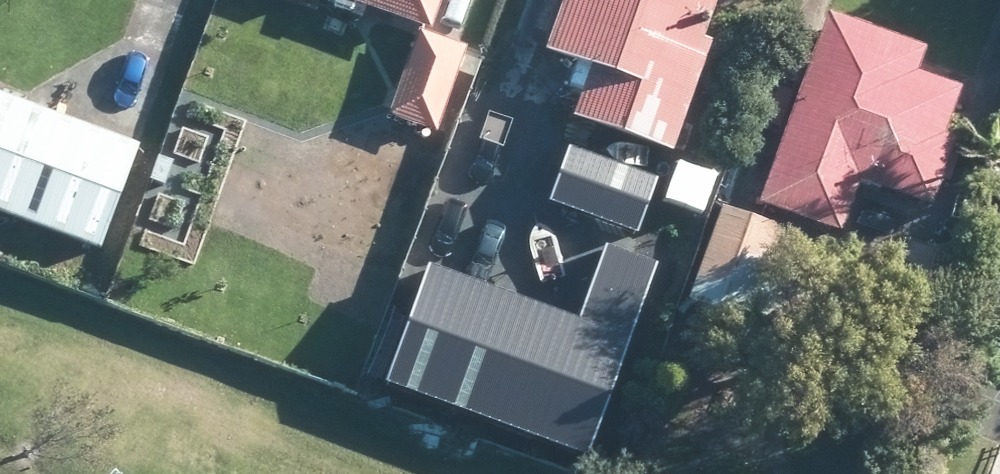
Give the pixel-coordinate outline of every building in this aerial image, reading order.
[(320,5),(340,12),(344,3),(350,6),(378,17),(413,29),(424,0),(322,0),(320,5)] [(581,126),(656,154),(697,42),(685,37),(699,0),(548,0),(529,52),(559,64),(552,85),(567,90),(557,118),(564,119),(581,126)] [(911,50),(826,19),(812,14),(776,110),(740,204),(826,235),(847,181),(863,187),(916,207),(932,164),(942,138),(931,133),(948,88),(903,72),(910,55),(911,50)] [(458,48),(426,37),(410,31),(392,79),(388,89),(378,114),(417,128),(415,134),(410,133),(401,156),(412,161),(433,169),(444,135),(428,129),(458,48)] [(518,105),(492,96),(478,91),(467,119),(422,237),(500,266),(530,188),(492,174),(518,105)] [(0,100),(0,217),(88,251),(127,148),(8,103),(1,100),(0,100)] [(717,310),(734,315),(751,321),(782,228),(705,202),(673,294),(717,310)] [(400,316),(425,327),(437,298),(410,288),(400,316)] [(405,364),(392,357),(375,351),(362,380),(391,394),(405,364)] [(601,409),(516,377),(506,374),(502,387),(486,430),(581,464),(601,409)]
